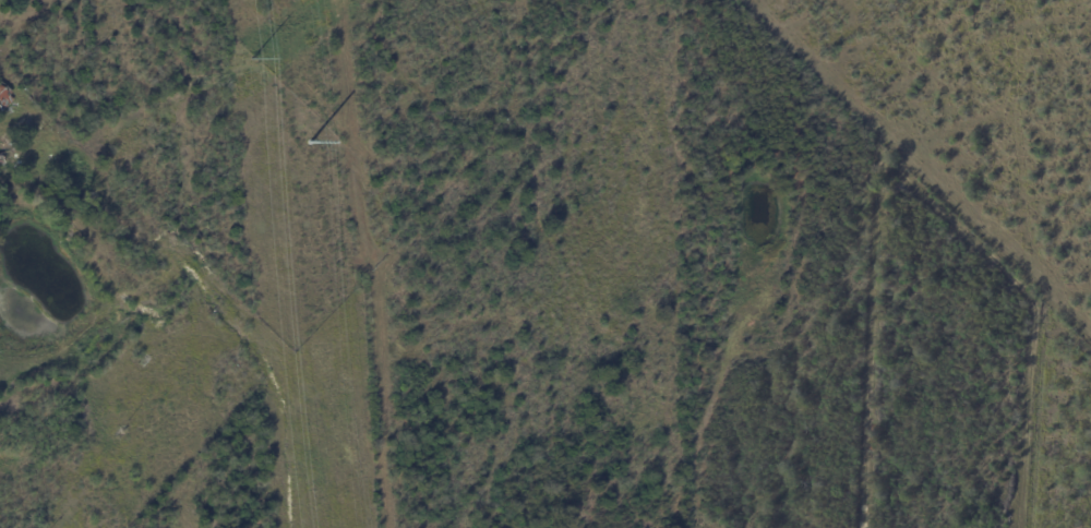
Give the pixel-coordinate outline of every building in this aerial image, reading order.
[(24,41),(29,48),(25,52),(20,47),(24,41)] [(15,99),(0,115),(0,79),(14,92),(11,96),(15,99)]
